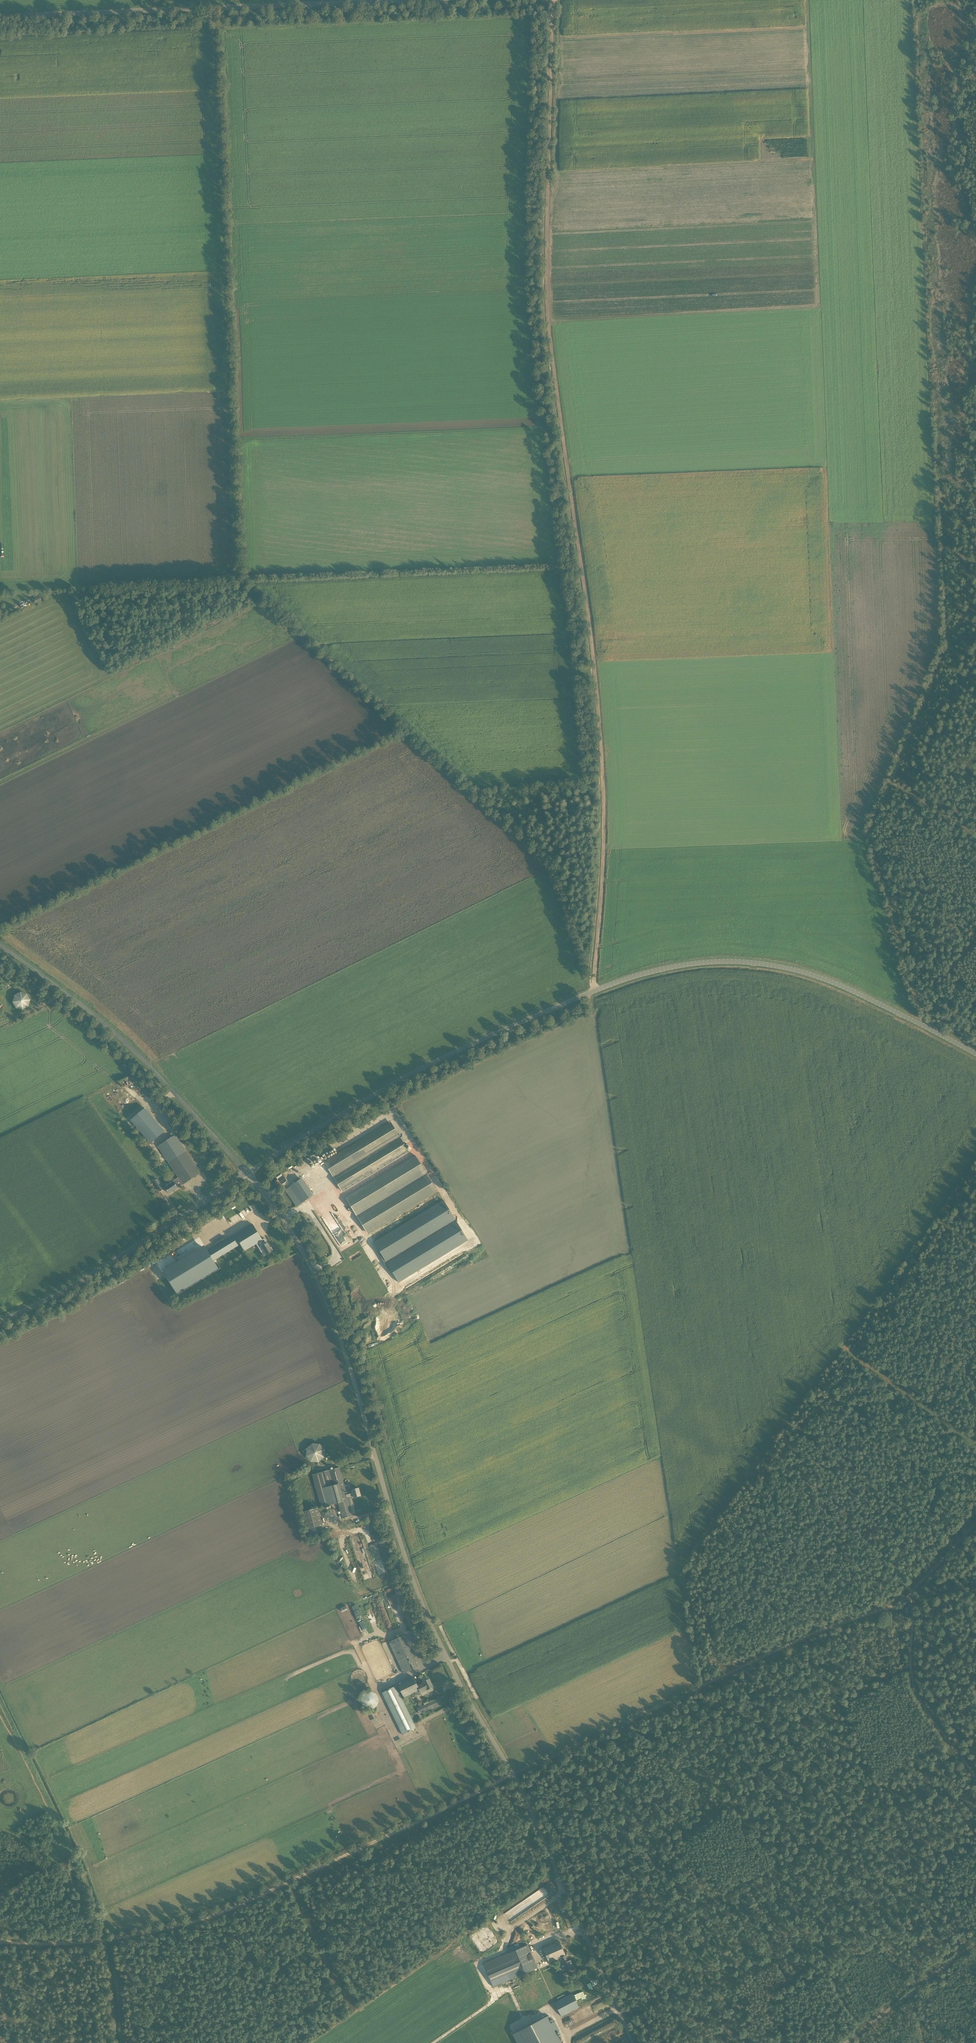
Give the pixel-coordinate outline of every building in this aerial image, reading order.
[(31,1004),(24,991),(11,997),(17,1011),(31,1004)] [(131,1121),(150,1144),(165,1132),(145,1108),(131,1121)] [(325,1162),(343,1192),(408,1152),(390,1123),(325,1162)] [(183,1184),(200,1173),(175,1135),(158,1147),(169,1163),(178,1178),(172,1182),(173,1182),(165,1188),(169,1194),(178,1188),(177,1187),(182,1183),(183,1184)] [(436,1189),(418,1159),(417,1159),(415,1156),(345,1198),(349,1204),(350,1203),(369,1234),(437,1192),(435,1189),(436,1189)] [(153,1182),(159,1192),(164,1189),(158,1179),(153,1182)] [(301,1180),(287,1188),(297,1204),(310,1196),(301,1180)] [(242,1201),(245,1206),(253,1202),(250,1196),(242,1201)] [(443,1200),(374,1243),(398,1283),(468,1241),(443,1200)] [(245,1212),(200,1236),(203,1243),(249,1219),(245,1212)] [(320,1217),(324,1223),(333,1218),(329,1212),(320,1217)] [(252,1224),(208,1251),(214,1261),(240,1244),(245,1251),(259,1243),(262,1247),(259,1249),(262,1254),(263,1255),(264,1256),(272,1251),(272,1250),(273,1250),(271,1247),(270,1248),(268,1243),(265,1239),(262,1240),(252,1224),(252,1225),(252,1224)] [(204,1246),(163,1271),(177,1294),(219,1269),(214,1261),(208,1251),(204,1246)] [(323,1461),(324,1444),(307,1444),(307,1461),(323,1461)] [(352,1491),(346,1493),(339,1468),(312,1475),(321,1508),(338,1503),(342,1519),(353,1516),(347,1497),(353,1495),(354,1498),(361,1496),(359,1488),(352,1490),(352,1491)] [(302,1512),(309,1537),(325,1533),(318,1508),(302,1512)] [(359,1624),(363,1622),(358,1613),(354,1615),(359,1624)] [(414,1631),(417,1638),(423,1635),(419,1628),(414,1631)] [(389,1642),(403,1674),(418,1667),(412,1654),(410,1654),(402,1636),(389,1642)] [(413,1677),(396,1686),(402,1698),(415,1692),(417,1695),(420,1694),(421,1693),(422,1696),(438,1688),(435,1682),(432,1684),(429,1679),(423,1682),(423,1683),(417,1686),(413,1677)] [(402,1698),(396,1686),(382,1692),(400,1731),(402,1735),(417,1727),(415,1723),(402,1698)] [(361,1700),(361,1701),(361,1702),(361,1703),(362,1704),(362,1705),(363,1705),(363,1706),(364,1707),(365,1708),(366,1708),(367,1709),(368,1709),(369,1709),(370,1709),(371,1709),(372,1709),(373,1709),(373,1708),(374,1708),(375,1708),(375,1707),(376,1707),(376,1706),(377,1705),(378,1704),(378,1703),(378,1702),(379,1701),(379,1700),(378,1699),(378,1698),(378,1697),(377,1696),(377,1695),(376,1694),(375,1694),(375,1693),(374,1693),(374,1692),(373,1692),(372,1692),(371,1692),(370,1692),(369,1692),(368,1692),(367,1692),(366,1692),(365,1693),(364,1694),(363,1695),(362,1696),(362,1697),(361,1697),(361,1698),(361,1699),(361,1700)] [(425,1705),(417,1708),(419,1714),(440,1704),(438,1699),(429,1703),(428,1701),(424,1703),(425,1705)] [(543,1891),(546,1896),(553,1892),(548,1884),(541,1888),(543,1892),(543,1891)] [(552,1925),(542,1910),(516,1928),(526,1943),(552,1925)] [(559,1941),(543,1949),(549,1963),(557,1959),(560,1965),(563,1963),(566,1971),(573,1968),(570,1960),(567,1961),(565,1956),(565,1955),(559,1941)] [(483,1964),(493,1987),(538,1968),(528,1944),(483,1964)] [(559,1975),(561,1980),(570,1975),(568,1971),(559,1975)] [(554,2002),(562,2016),(579,2007),(572,1993),(554,2002)] [(511,2033),(516,2042),(560,2042),(555,2032),(550,2023),(546,2015),(511,2033)] [(559,2030),(554,2021),(550,2023),(555,2032),(559,2030)] [(593,2038),(615,2027),(612,2021),(588,2033),(590,2037),(593,2036),(593,2038)]
